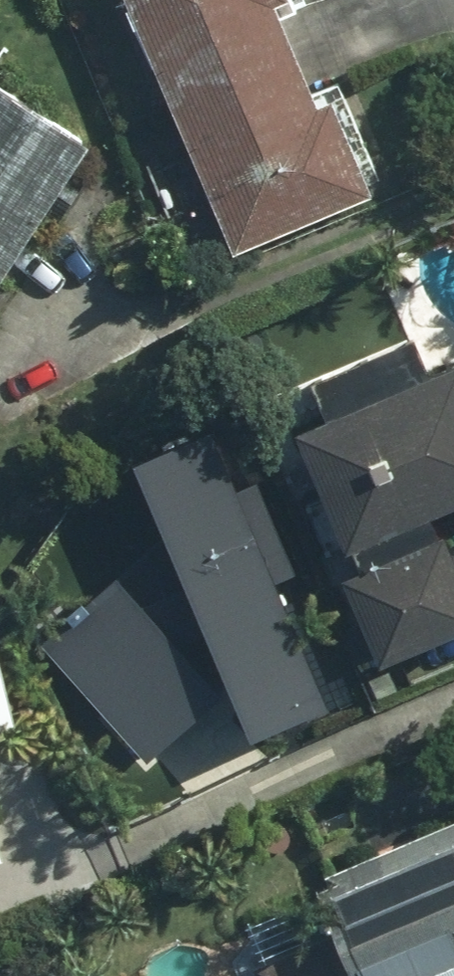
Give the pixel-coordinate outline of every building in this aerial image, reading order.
[(230,253),(369,194),(329,101),(314,107),(270,4),(279,0),(121,0),(230,253)] [(0,92),(0,277),(85,147),(0,92)] [(343,575),(380,660),(453,629),(453,566),(434,520),(453,511),(453,365),(298,432),(357,569),(343,575)] [(212,438),(132,472),(161,541),(118,582),(176,649),(203,639),(246,740),(326,707),(212,438)] [(146,764),(221,699),(176,649),(118,582),(43,647),(146,764)] [(12,725),(0,677),(0,728),(12,725)] [(267,975),(453,975),(453,819),(321,872),(339,916),(325,921),(331,936),(262,964),(267,975)]
